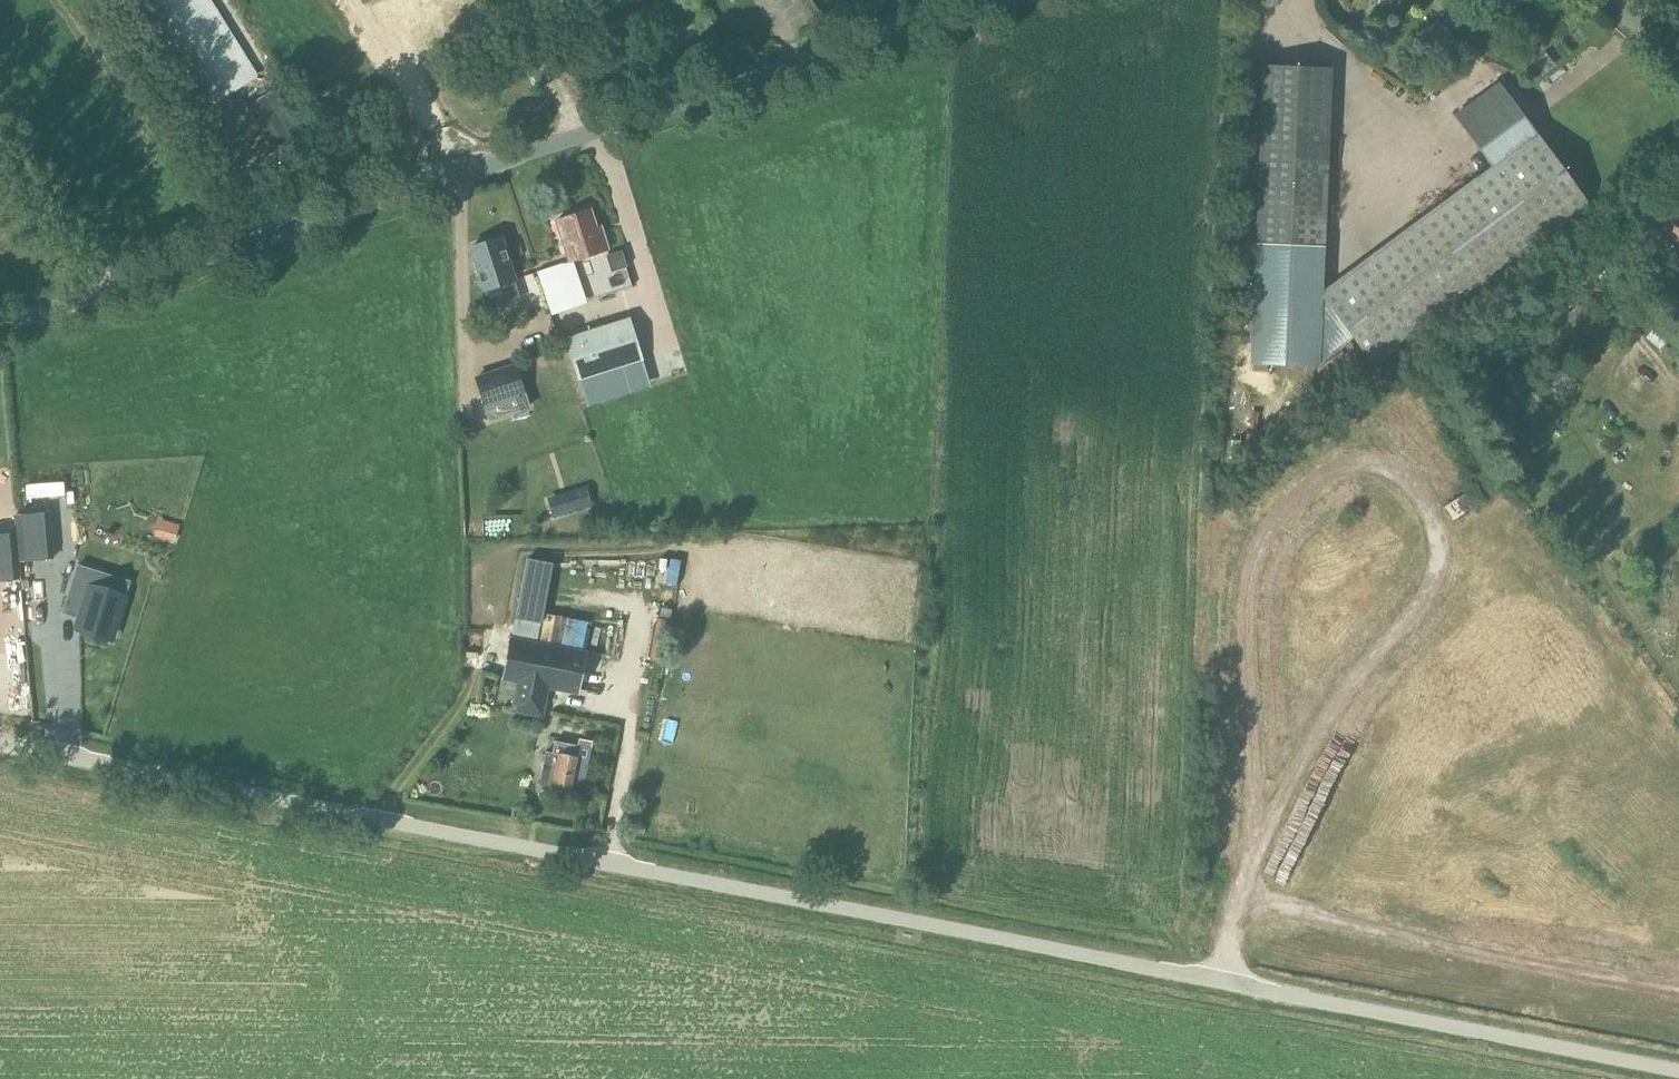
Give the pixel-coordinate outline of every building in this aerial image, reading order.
[(1536,132),(1534,134),(1497,83),(1454,115),(1491,166),(1320,293),(1322,248),(1325,248),(1332,68),(1263,65),(1250,359),(1317,362),(1320,294),(1375,367),(1591,207),(1536,132)] [(289,146),(304,136),(274,89),(247,107),(276,154),(289,146)] [(1388,115),(1381,121),(1397,140),(1404,133),(1388,115)] [(556,221),(569,262),(608,250),(601,227),(597,228),(591,210),(556,221)] [(1659,233),(1678,250),(1678,210),(1659,233)] [(484,290),(515,280),(501,238),(471,247),(484,290)] [(588,317),(574,274),(538,286),(552,329),(588,317)] [(1577,349),(1608,323),(1593,304),(1561,330),(1577,349)] [(580,380),(643,360),(630,318),(566,338),(580,380)] [(490,419),(528,407),(515,365),(476,378),(490,419)] [(628,395),(597,402),(600,415),(631,408),(628,395)] [(555,518),(593,506),(586,486),(548,498),(555,518)] [(1443,507),(1451,521),(1486,499),(1477,486),(1443,507)] [(552,522),(555,531),(592,519),(590,511),(552,522)] [(1544,558),(1535,562),(1544,581),(1553,576),(1544,558)] [(93,572),(77,622),(115,633),(131,582),(93,572)] [(614,618),(625,621),(629,610),(596,601),(589,625),(611,630),(614,618)] [(586,653),(540,644),(543,623),(515,618),(504,678),(519,681),(513,710),(542,715),(547,687),(578,692),(586,653)] [(665,663),(672,621),(657,618),(650,660),(665,663)] [(494,709),(494,688),(482,688),(482,709),(494,709)] [(573,792),(579,757),(546,751),(540,785),(553,787),(552,788),(573,792)]
